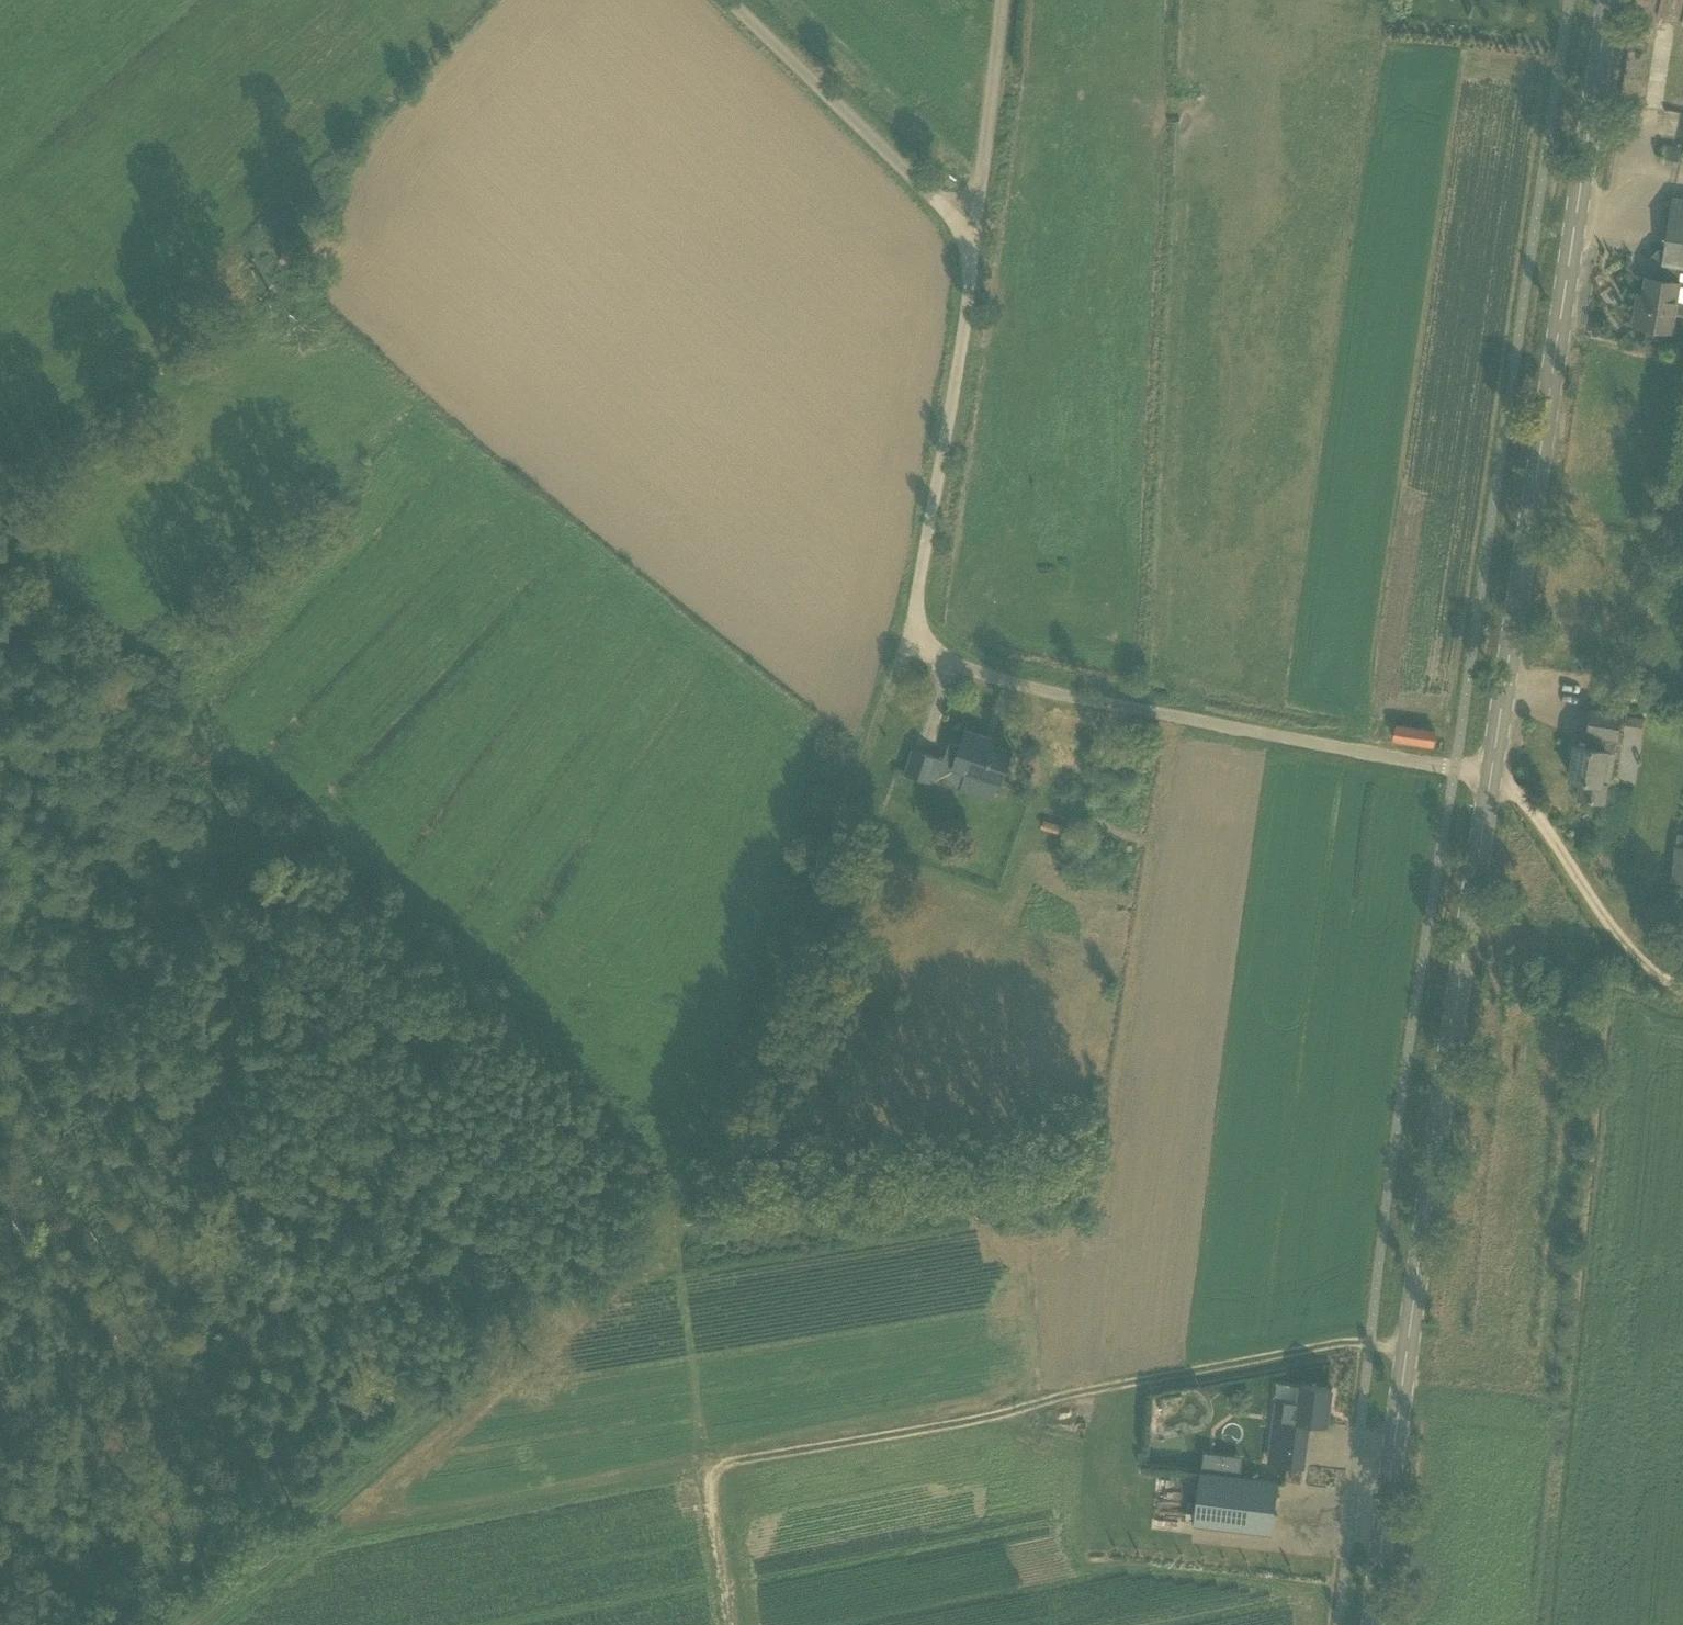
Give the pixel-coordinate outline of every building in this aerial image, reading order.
[(1673,197),(1663,259),(1650,257),(1643,305),(1638,304),(1635,324),(1675,330),(1678,312),(1682,313),(1682,198),(1673,197)] [(1621,703),(1638,705),(1640,690),(1623,687),(1621,703)] [(1620,739),(1623,714),(1592,710),(1589,732),(1594,733),(1592,747),(1576,744),(1571,778),(1581,780),(1579,798),(1608,802),(1610,782),(1605,782),(1610,750),(1616,751),(1618,739),(1620,739)] [(1628,715),(1626,724),(1646,726),(1647,717),(1628,715)] [(1397,725),(1395,739),(1434,745),(1436,731),(1397,725)] [(1002,785),(1013,751),(984,742),(986,736),(968,729),(955,763),(914,748),(906,774),(933,783),(933,780),(971,791),(973,784),(998,792),(1000,784),(1002,785)] [(1672,881),(1682,883),(1682,846),(1677,845),(1672,881)] [(1270,1461),(1304,1466),(1309,1429),(1302,1429),(1303,1420),(1328,1423),(1333,1387),(1302,1383),(1300,1400),(1278,1398),(1270,1461)] [(1195,1523),(1251,1530),(1273,1533),(1280,1481),(1202,1471),(1195,1523)]
